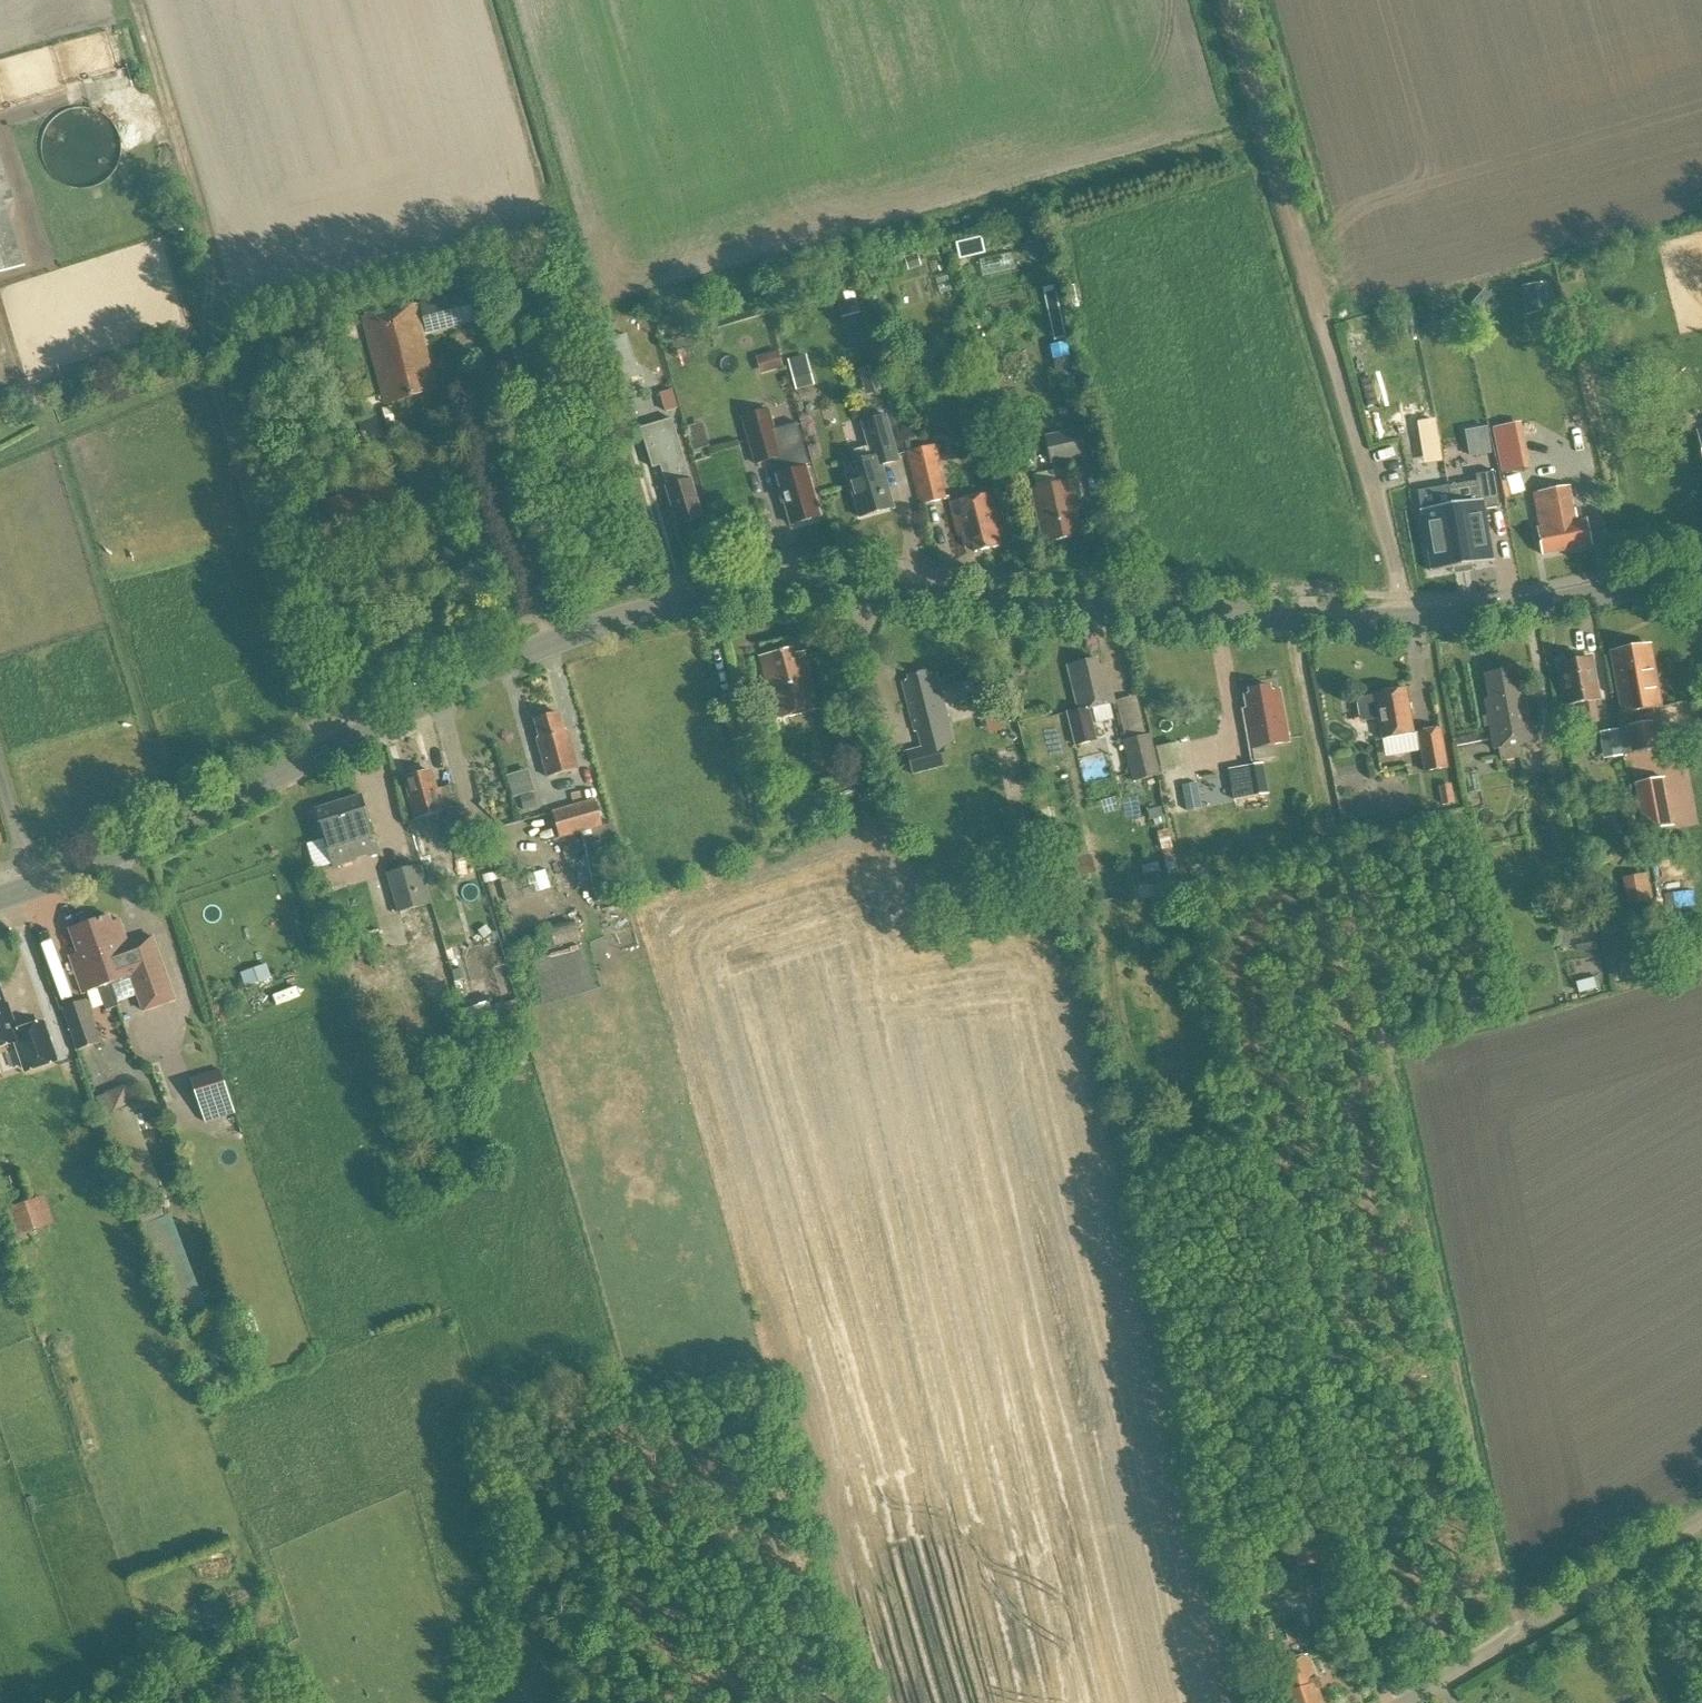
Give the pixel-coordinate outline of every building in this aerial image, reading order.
[(31,266),(0,164),(0,275),(31,266)] [(1038,265),(1048,243),(1032,235),(1022,257),(1038,265)] [(978,259),(980,274),(1016,269),(1014,253),(978,259)] [(843,319),(860,314),(845,266),(833,270),(838,287),(834,288),(843,319)] [(473,324),(465,294),(363,320),(383,398),(399,394),(401,402),(438,392),(424,337),(473,324)] [(513,349),(519,372),(554,362),(548,339),(513,349)] [(777,352),(754,358),(759,375),(782,368),(777,352)] [(797,392),(815,386),(808,361),(789,366),(797,392)] [(866,368),(867,392),(889,391),(887,366),(866,368)] [(676,391),(662,395),(666,411),(680,407),(676,391)] [(1090,406),(1087,393),(1065,398),(1068,411),(1090,406)] [(756,465),(775,459),(781,457),(774,431),(768,413),(743,420),(756,465)] [(862,423),(865,434),(869,448),(853,453),(856,465),(845,468),(860,520),(893,510),(881,467),(898,462),(900,462),(888,416),(862,423)] [(781,457),(775,459),(780,476),(777,477),(782,496),(781,498),(783,506),(785,507),(791,527),(821,518),(807,468),(810,467),(798,424),(774,431),(781,457)] [(693,451),(708,447),(702,425),(687,429),(693,451)] [(1071,537),(1082,534),(1070,483),(1069,483),(1064,462),(1086,457),(1080,432),(1045,439),(1056,487),(1031,492),(1043,543),(1052,541),(1052,543),(1072,539),(1071,537)] [(919,508),(946,501),(937,463),(940,462),(936,448),(905,456),(919,508)] [(1488,475),(1487,453),(1471,454),(1473,476),(1488,475)] [(680,526),(701,520),(696,503),(698,502),(691,480),(688,481),(680,457),(662,463),(669,487),(666,488),(670,502),(673,503),(680,526)] [(1480,503),(1452,508),(1462,569),(1493,563),(1485,512),(1500,509),(1495,474),(1476,477),(1480,503)] [(1438,510),(1421,513),(1431,574),(1462,569),(1452,508),(1449,488),(1435,490),(1438,510)] [(1541,530),(1537,531),(1542,557),(1592,547),(1587,521),(1583,522),(1580,509),(1574,510),(1569,488),(1537,495),(1541,517),(1538,517),(1541,530)] [(950,505),(957,539),(962,538),(964,550),(973,548),(975,554),(1009,547),(1000,508),(996,509),(993,495),(950,505)] [(1623,716),(1661,709),(1650,647),(1612,654),(1623,716)] [(764,688),(773,723),(820,711),(805,653),(794,656),(793,650),(758,659),(766,688),(764,688)] [(1595,703),(1599,702),(1591,660),(1576,663),(1572,661),(1559,663),(1564,690),(1562,694),(1563,702),(1567,705),(1567,707),(1581,705),(1585,725),(1598,723),(1595,703)] [(1096,662),(1067,669),(1078,713),(1068,716),(1076,748),(1097,743),(1088,712),(1114,705),(1105,667),(1098,668),(1096,662)] [(1494,752),(1534,744),(1524,695),(1520,696),(1515,671),(1485,677),(1490,701),(1485,702),(1494,752)] [(906,754),(912,776),(948,767),(942,747),(947,746),(942,727),(949,725),(936,675),(927,678),(925,673),(907,678),(908,682),(901,684),(914,734),(922,732),(926,749),(906,754)] [(1272,693),(1271,687),(1249,690),(1250,697),(1244,698),(1246,712),(1243,712),(1251,762),(1276,758),(1274,746),(1290,744),(1281,691),(1272,693)] [(1414,735),(1406,691),(1374,696),(1375,699),(1362,701),(1358,706),(1360,719),(1366,723),(1379,720),(1382,741),(1414,735)] [(567,733),(564,734),(559,716),(535,723),(540,741),(537,741),(547,779),(578,770),(567,733)] [(1656,750),(1651,724),(1627,728),(1632,754),(1656,750)] [(1448,770),(1441,730),(1418,734),(1425,774),(1448,770)] [(1624,756),(1619,730),(1600,734),(1605,760),(1624,756)] [(1143,737),(1123,742),(1132,784),(1160,777),(1150,736),(1143,737)] [(1264,765),(1228,771),(1234,801),(1269,795),(1264,765)] [(438,814),(448,846),(466,841),(457,809),(445,813),(439,792),(436,793),(431,774),(406,781),(411,800),(408,801),(414,821),(438,814)] [(1670,777),(1674,827),(1698,825),(1695,775),(1670,777)] [(1671,827),(1662,780),(1633,785),(1642,832),(1671,827)] [(1185,788),(1187,809),(1210,806),(1208,785),(1185,788)] [(1451,788),(1439,789),(1441,807),(1453,805),(1451,788)] [(333,870),(380,855),(361,797),(315,812),(333,870)] [(603,828),(595,801),(553,814),(561,840),(603,828)] [(432,907),(420,867),(388,876),(399,916),(432,907)] [(546,867),(503,881),(509,900),(552,887),(546,867)] [(1650,873),(1624,879),(1631,908),(1657,902),(1650,873)] [(1659,878),(1664,902),(1678,900),(1673,875),(1659,878)] [(109,918),(90,925),(111,986),(135,977),(147,1012),(174,1002),(152,939),(128,947),(119,922),(112,925),(109,918)] [(555,948),(581,940),(575,921),(549,928),(555,948)] [(83,995),(111,986),(90,925),(70,932),(78,956),(70,958),(83,995)] [(268,963),(242,971),(246,985),(272,977),(268,963)] [(1598,978),(1576,984),(1579,995),(1601,989),(1598,978)] [(467,1022),(517,1011),(515,1001),(494,1006),(493,1001),(491,1001),(489,995),(463,1001),(467,1022)] [(0,996),(0,1049),(17,1043),(27,1073),(56,1063),(42,1025),(16,1034),(11,1021),(9,1021),(0,996)] [(77,1051),(101,1043),(86,1001),(62,1010),(77,1051)] [(228,1104),(217,1072),(196,1078),(208,1116),(227,1110),(225,1105),(228,1104)] [(134,1107),(127,1088),(107,1096),(114,1115),(134,1107)] [(161,1190),(132,1110),(101,1121),(130,1201),(161,1190)] [(17,1239),(55,1226),(46,1198),(7,1211),(17,1239)] [(174,1213),(152,1220),(183,1314),(205,1307),(174,1213)] [(1343,1564),(1341,1557),(1345,1556),(1340,1532),(1297,1540),(1302,1564),(1321,1561),(1322,1568),(1343,1564)] [(1291,1656),(1273,1661),(1280,1687),(1277,1688),(1281,1702),(1322,1702),(1317,1689),(1320,1689),(1317,1681),(1315,1681),(1307,1657),(1293,1661),(1291,1656)]
